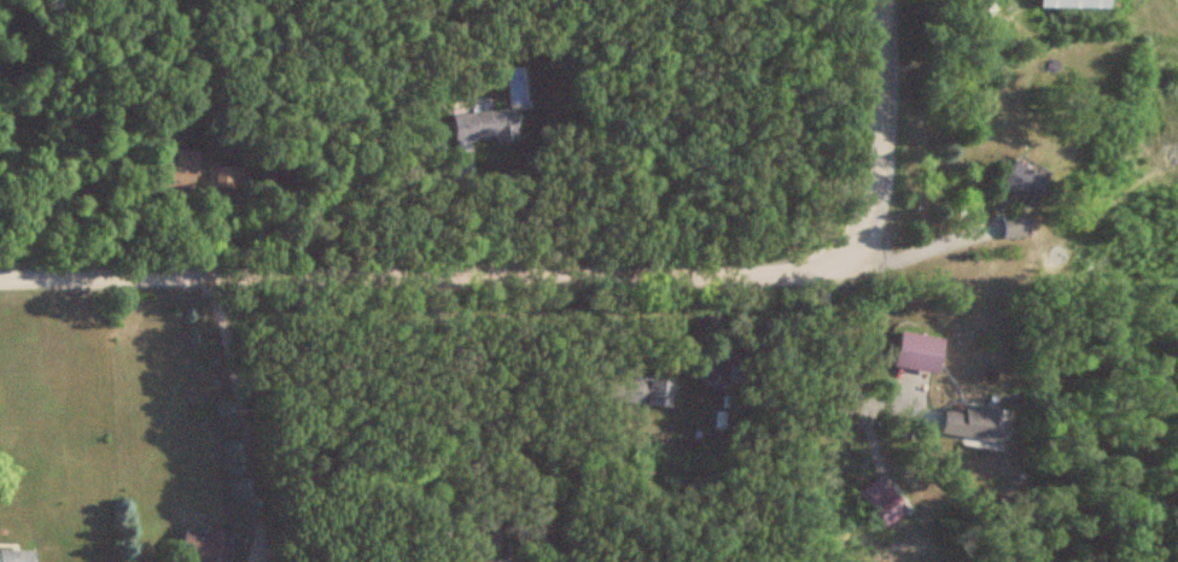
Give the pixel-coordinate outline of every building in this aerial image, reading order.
[(451,113),(453,140),(498,137),(498,143),(516,141),(514,108),(451,113)] [(196,151),(172,151),(172,160),(155,160),(155,189),(196,189),(196,151)] [(997,186),(1028,207),(1046,180),(1014,159),(997,186)] [(245,167),(212,167),(212,188),(245,188),(245,167)] [(1029,236),(1028,213),(1001,215),(1003,239),(1029,236)] [(892,365),(936,375),(943,339),(899,330),(892,365)] [(671,407),(673,381),(629,377),(630,371),(610,369),(607,401),(671,407)] [(941,434),(1006,442),(1010,413),(945,405),(941,434)] [(861,492),(885,527),(907,511),(883,476),(861,492)] [(179,558),(194,561),(229,561),(235,533),(207,527),(205,534),(186,530),(179,558)] [(34,551),(0,551),(0,561),(34,561),(34,551)]
